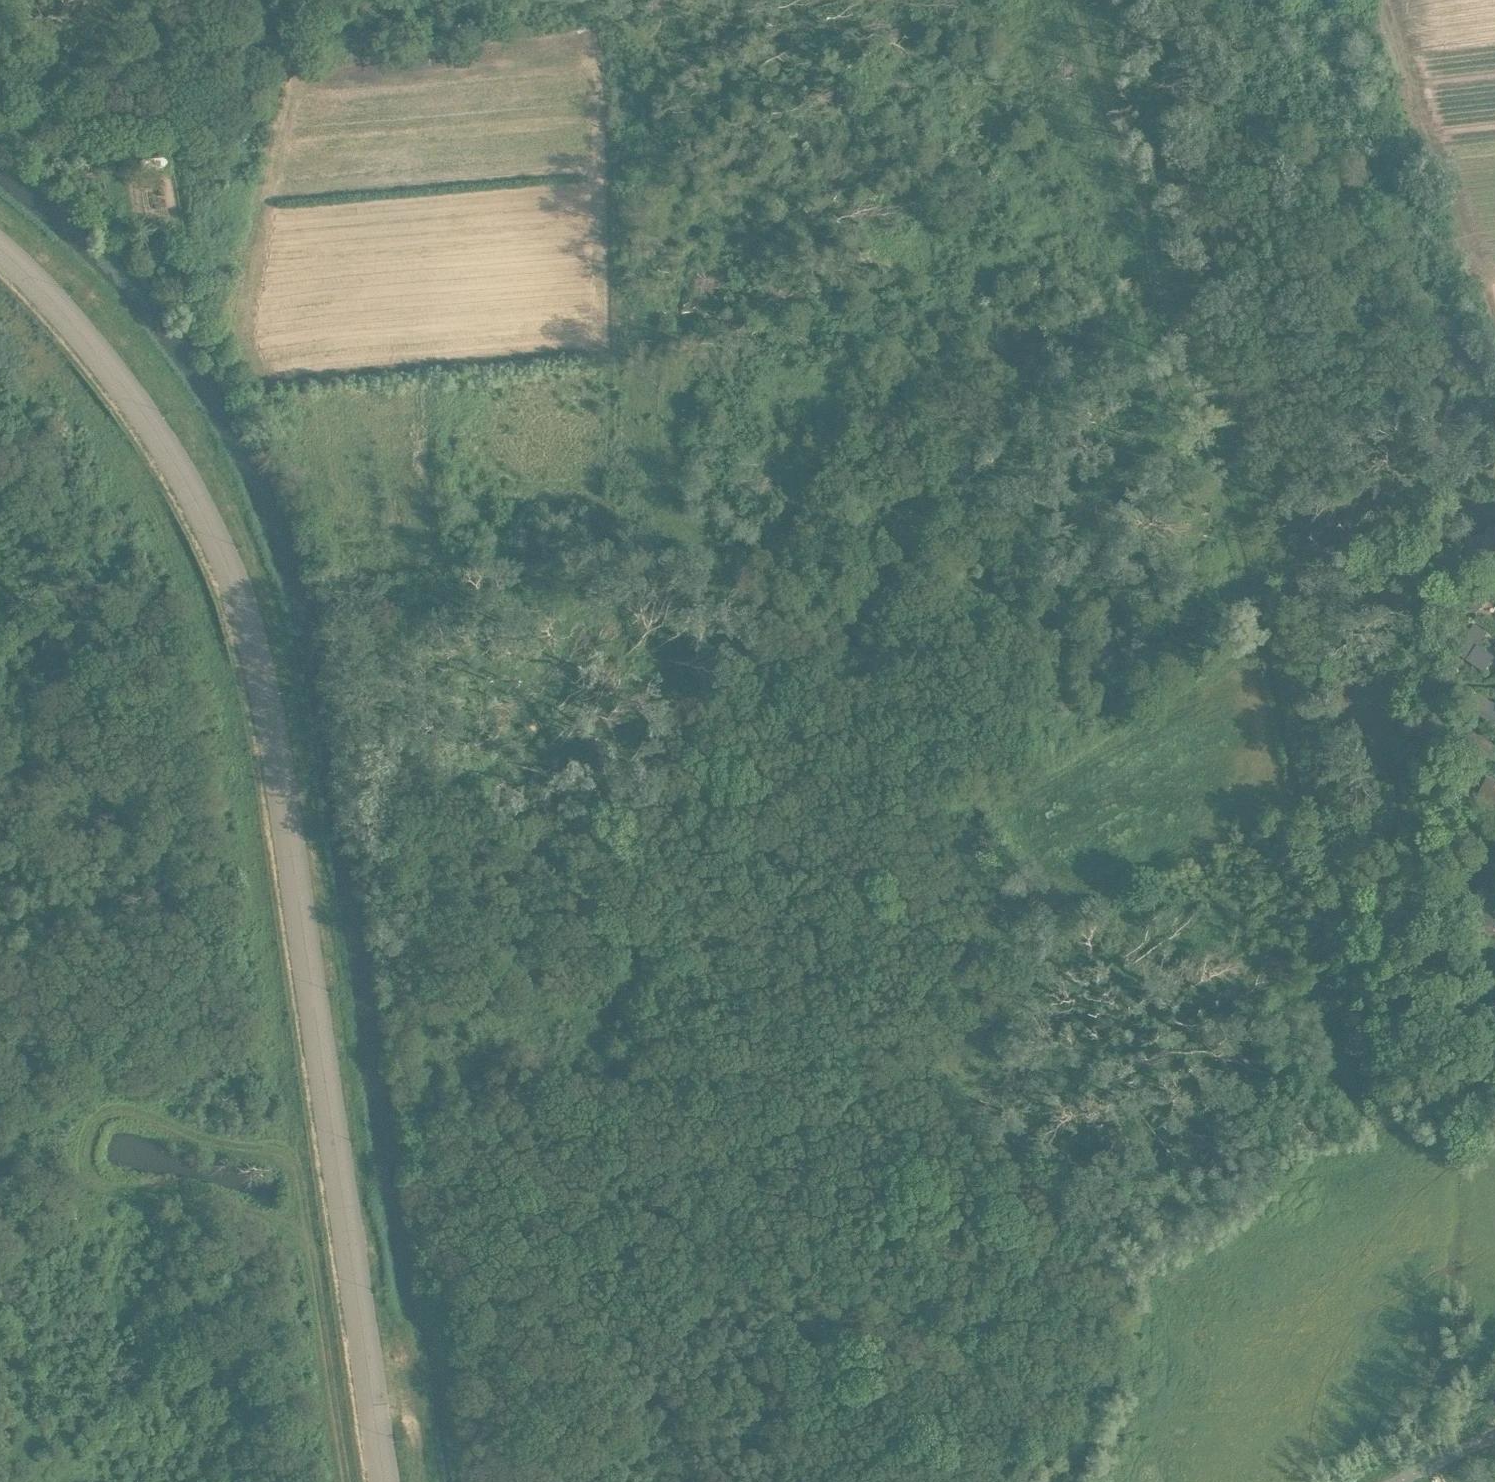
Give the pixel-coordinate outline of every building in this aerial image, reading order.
[(1463,571),(1450,586),(1476,611),(1490,596),(1463,571)] [(1458,652),(1483,670),(1494,655),(1478,644),(1486,631),(1474,622),(1460,641),(1464,644),(1458,652)] [(1490,700),(1474,691),(1465,706),(1489,721),(1493,724),(1494,721),(1494,703),(1490,700)] [(1453,736),(1458,739),(1465,727),(1457,722),(1453,728),(1449,734),(1453,736)] [(1489,756),(1494,746),(1494,745),(1478,734),(1470,729),(1460,745),(1482,759),(1489,756)] [(1494,783),(1494,782),(1494,779),(1487,775),(1476,799),(1494,808),(1494,784),(1494,783)] [(1478,925),(1494,924),(1494,905),(1464,907),(1466,926),(1467,938),(1476,937),(1475,926),(1478,925)]
